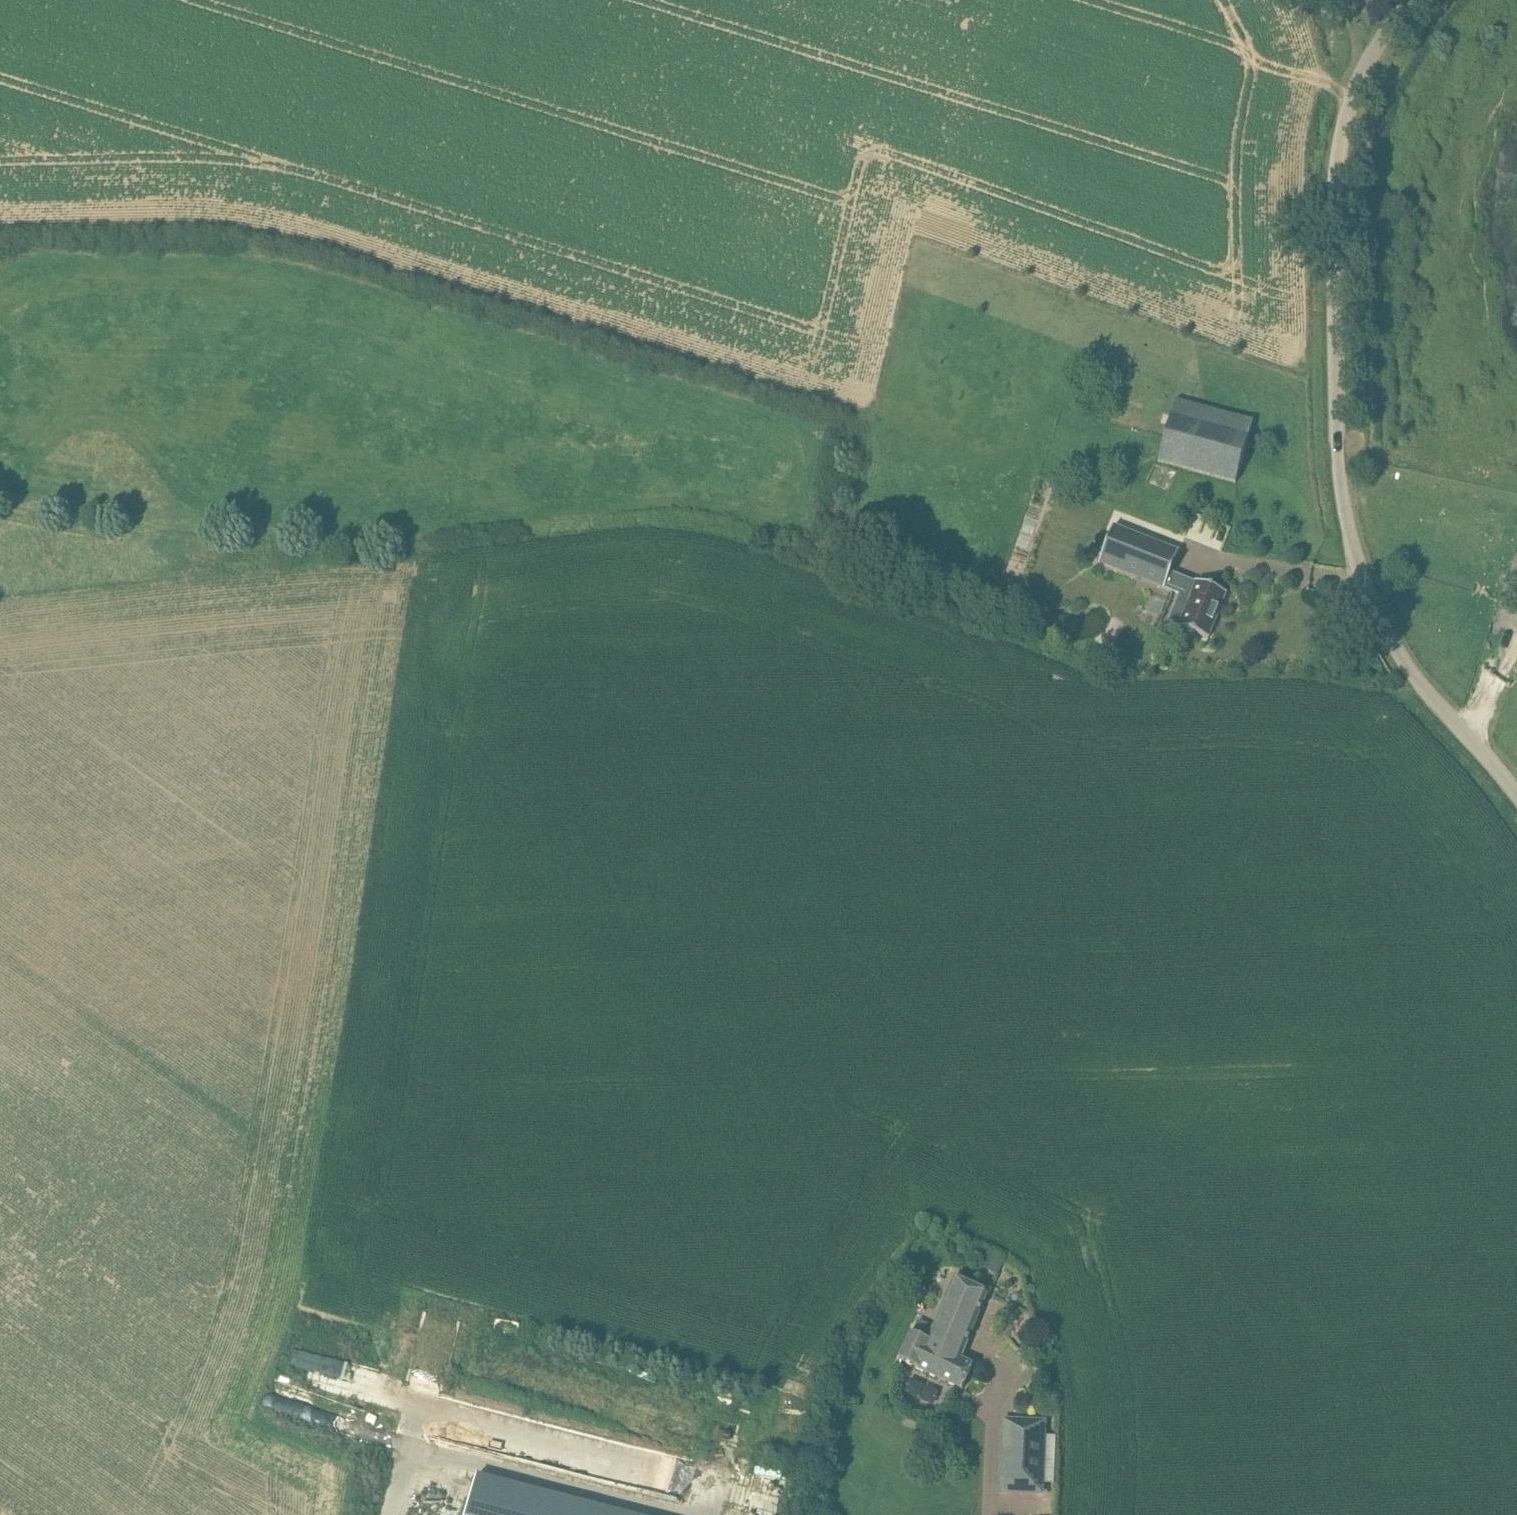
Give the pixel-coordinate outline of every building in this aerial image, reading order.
[(1253,422),(1234,416),(1175,400),(1158,463),(1236,484),(1253,422)] [(1158,544),(1115,525),(1100,563),(1124,572),(1129,560),(1168,576),(1163,589),(1179,595),(1168,624),(1207,639),(1216,614),(1218,615),(1227,594),(1197,582),(1196,583),(1171,573),(1179,552),(1158,544)] [(963,1391),(971,1372),(974,1366),(961,1360),(989,1294),(957,1280),(932,1342),(912,1334),(908,1344),(900,1362),(963,1391)] [(277,1388),(273,1403),(304,1411),(308,1396),(277,1388)] [(313,1402),(310,1411),(340,1420),(342,1411),(313,1402)] [(1046,1482),(1047,1437),(1007,1436),(1006,1480),(1046,1482)] [(468,1514),(634,1514),(478,1475),(468,1514)]
